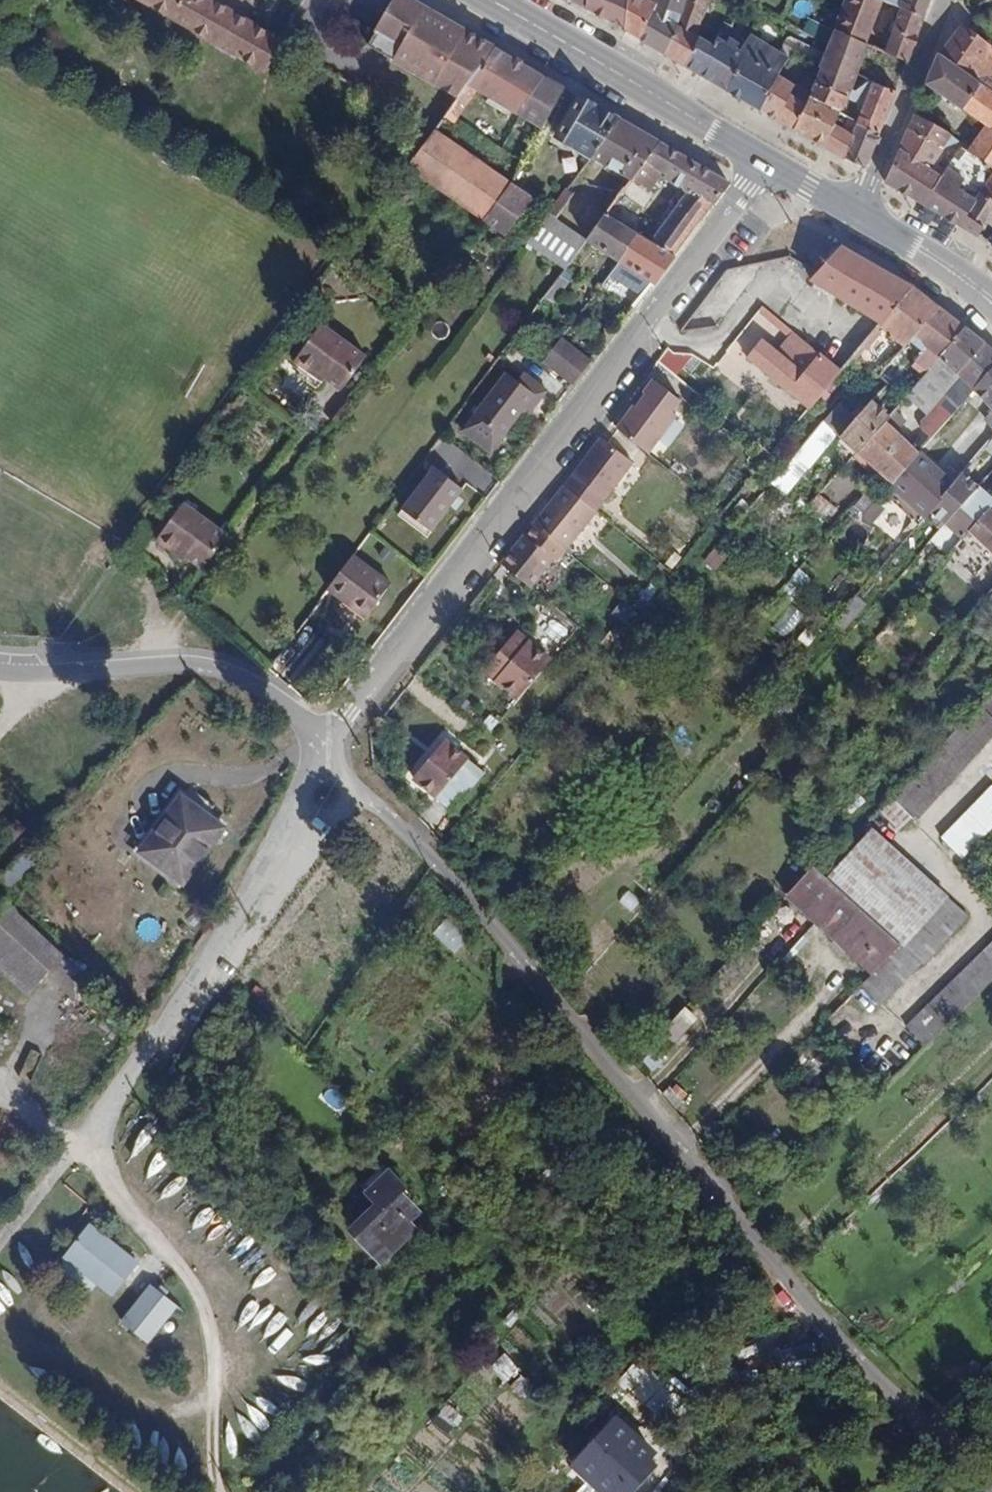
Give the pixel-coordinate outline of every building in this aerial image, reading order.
[(279,43),(280,41),(208,0),(144,0),(265,70),(279,43)] [(294,17),(302,3),(298,0),(285,0),(280,8),(294,17)] [(457,100),(470,83),(494,50),(409,0),(391,0),(364,45),(457,100)] [(585,9),(585,0),(570,0),(585,9)] [(585,9),(625,28),(628,0),(585,0),(585,9)] [(625,30),(641,39),(655,3),(646,0),(628,0),(625,28),(625,30)] [(655,3),(641,39),(667,55),(679,26),(678,25),(687,0),(657,0),(655,3)] [(679,26),(667,55),(686,66),(698,38),(713,0),(687,0),(678,25),(679,26)] [(882,1),(880,0),(846,0),(834,30),(866,44),(882,1)] [(882,1),(902,9),(924,19),(932,0),(880,0),(882,1)] [(884,52),(908,63),(924,19),(902,9),(884,52)] [(859,62),(866,44),(834,30),(828,46),(859,62)] [(958,36),(943,51),(940,55),(971,77),(991,50),(965,30),(958,36)] [(789,61),(779,55),(751,38),(739,55),(736,53),(740,47),(729,40),(725,45),(724,45),(718,40),(714,47),(698,38),(686,66),(796,130),(807,104),(790,95),(795,86),(780,76),(789,61)] [(786,44),(779,55),(789,61),(795,50),(786,44)] [(859,62),(828,46),(818,67),(821,69),(851,82),(859,62)] [(543,128),(564,89),(494,50),(470,83),(480,89),(543,128)] [(991,81),(991,51),(991,50),(971,77),(987,88),(991,81)] [(987,88),(971,77),(940,55),(927,85),(988,128),(970,152),(991,166),(991,92),(987,88)] [(807,104),(796,130),(843,158),(852,136),(833,126),(839,111),(848,89),(851,82),(821,69),(807,104)] [(856,92),(848,89),(839,111),(859,121),(873,83),(869,82),(856,92)] [(480,89),(470,83),(457,100),(445,116),(454,123),(480,89)] [(859,121),(881,132),(897,93),(873,83),(859,121)] [(555,136),(592,158),(593,156),(617,120),(577,97),(555,136)] [(833,126),(852,136),(859,121),(839,111),(833,126)] [(932,169),(941,148),(951,140),(914,115),(886,184),(924,206),(940,182),(940,175),(942,171),(939,168),(936,173),(932,169)] [(659,144),(617,120),(593,156),(633,179),(645,163),(659,144)] [(881,132),(859,121),(852,136),(876,147),(881,132)] [(486,222),(514,185),(433,131),(407,168),(483,220),(486,222)] [(876,147),(852,136),(843,158),(867,169),(876,147)] [(664,176),(678,155),(659,144),(645,163),(662,174),(664,176)] [(991,177),(991,166),(970,152),(958,145),(942,171),(940,175),(940,182),(924,206),(957,225),(991,177)] [(728,185),(678,155),(664,176),(687,191),(688,189),(713,204),(728,185)] [(633,179),(651,190),(662,174),(645,163),(633,179)] [(991,226),(991,177),(957,225),(976,237),(987,222),(991,226)] [(623,192),(641,204),(651,190),(633,179),(623,192)] [(514,185),(486,222),(506,237),(532,198),(514,185)] [(568,189),(566,188),(548,212),(556,218),(574,194),(568,189)] [(688,189),(687,191),(680,200),(685,204),(678,213),(673,209),(650,241),(673,256),(713,204),(688,189)] [(607,213),(626,225),(641,204),(623,192),(607,213)] [(685,204),(680,200),(673,209),(678,213),(685,204)] [(556,218),(548,212),(526,242),(565,270),(586,241),(556,218)] [(626,225),(607,213),(586,241),(619,262),(641,235),(626,225)] [(673,256),(650,241),(641,235),(619,262),(652,284),(673,256)] [(814,275),(809,281),(879,322),(908,288),(837,248),(814,275)] [(875,327),(903,347),(908,342),(914,335),(936,310),(908,288),(879,322),(875,327)] [(927,345),(913,361),(925,372),(937,358),(962,329),(936,310),(914,335),(927,345)] [(338,396),(369,358),(325,322),(294,361),(338,396)] [(936,432),(971,391),(991,367),(991,353),(962,329),(937,358),(962,380),(928,419),(925,422),(936,432)] [(859,351),(882,363),(893,342),(870,330),(859,351)] [(794,333),(776,353),(760,339),(745,358),(806,410),(839,370),(794,333)] [(543,361),(574,385),(592,362),(561,337),(543,361)] [(917,350),(908,342),(903,347),(878,376),(885,384),(917,350)] [(937,358),(925,372),(903,398),(928,419),(962,380),(937,358)] [(991,429),(991,367),(971,391),(991,411),(983,421),(991,429)] [(533,393),(540,398),(547,389),(525,374),(518,382),(504,371),(463,427),(493,449),(521,410),(533,393)] [(654,383),(616,429),(643,451),(681,405),(654,383)] [(540,398),(533,393),(521,410),(528,415),(540,398)] [(856,453),(883,421),(888,416),(871,400),(838,437),(856,453)] [(880,475),(890,484),(917,453),(883,421),(856,453),(880,475)] [(803,464),(831,431),(822,422),(793,456),(803,464)] [(984,447),(991,455),(991,438),(984,447)] [(602,441),(566,486),(598,511),(634,466),(602,441)] [(890,484),(926,517),(929,514),(943,499),(940,497),(951,485),(917,453),(890,484)] [(463,489),(433,467),(401,510),(431,532),(463,489)] [(977,487),(962,473),(951,485),(940,497),(943,499),(929,514),(942,525),(977,487)] [(566,486),(535,525),(566,551),(598,511),(566,486)] [(986,511),(991,504),(991,500),(977,487),(942,525),(961,540),(967,533),(986,511)] [(871,530),(885,509),(864,494),(850,515),(871,530)] [(821,496),(811,507),(827,522),(837,511),(821,496)] [(178,501),(153,536),(156,539),(170,549),(173,546),(182,553),(199,566),(222,535),(178,501)] [(876,528),(893,539),(907,518),(889,507),(876,528)] [(991,555),(991,516),(986,511),(967,533),(991,555)] [(535,525),(504,565),(530,586),(554,558),(558,561),(566,551),(535,525)] [(176,561),(182,553),(173,546),(170,549),(156,539),(153,542),(176,561)] [(390,585),(352,557),(334,581),(327,590),(341,600),(347,598),(368,613),(390,585)] [(793,606),(810,576),(795,568),(779,598),(793,606)] [(341,600),(365,618),(368,613),(347,598),(341,600)] [(847,626),(866,607),(856,598),(837,617),(847,626)] [(627,599),(612,612),(624,625),(639,612),(627,599)] [(788,637),(803,613),(789,604),(774,628),(788,637)] [(484,670),(486,671),(518,633),(517,632),(484,670)] [(518,633),(486,671),(517,698),(549,660),(518,633)] [(879,810),(900,829),(911,817),(916,822),(991,737),(991,686),(879,810)] [(415,779),(436,797),(467,759),(446,741),(415,779)] [(991,830),(991,784),(941,838),(964,860),(991,830)] [(182,885),(223,830),(180,799),(139,854),(182,885)] [(20,824),(7,836),(17,845),(29,833),(20,824)] [(904,947),(945,899),(934,889),(868,830),(826,878),(844,894),(857,905),(901,944),(904,947)] [(11,888),(37,860),(27,851),(2,879),(11,888)] [(844,894),(826,878),(821,874),(813,866),(785,897),(816,925),(844,894)] [(828,935),(857,905),(844,894),(816,925),(828,935)] [(901,944),(872,974),(859,987),(878,1006),(920,964),(922,966),(966,917),(945,899),(904,947),(901,944)] [(7,904),(0,912),(0,973),(25,997),(63,957),(7,904)] [(872,974),(901,944),(857,905),(828,935),(872,974)] [(925,1047),(991,982),(991,944),(905,1027),(925,1047)] [(668,1060),(700,1019),(685,1008),(653,1048),(668,1060)] [(377,1242),(389,1256),(415,1232),(407,1223),(417,1214),(399,1195),(403,1191),(386,1172),(365,1193),(376,1205),(357,1222),(364,1229),(354,1239),(366,1251),(377,1242)] [(88,1226),(62,1258),(108,1296),(134,1263),(88,1226)] [(377,1242),(366,1251),(380,1265),(389,1256),(377,1242)] [(149,1286),(120,1323),(144,1343),(174,1306),(149,1286)] [(772,1351),(775,1367),(811,1360),(808,1344),(772,1351)] [(503,1385),(520,1375),(509,1354),(491,1364),(503,1385)] [(645,1362),(608,1400),(629,1421),(666,1383),(645,1362)] [(455,1428),(463,1415),(446,1404),(437,1417),(455,1428)] [(615,1422),(578,1462),(591,1474),(599,1465),(620,1485),(613,1491),(622,1491),(626,1487),(629,1490),(637,1482),(630,1475),(650,1454),(615,1422)] [(593,1491),(613,1491),(620,1485),(599,1465),(591,1474),(578,1462),(570,1471),(593,1491)]
